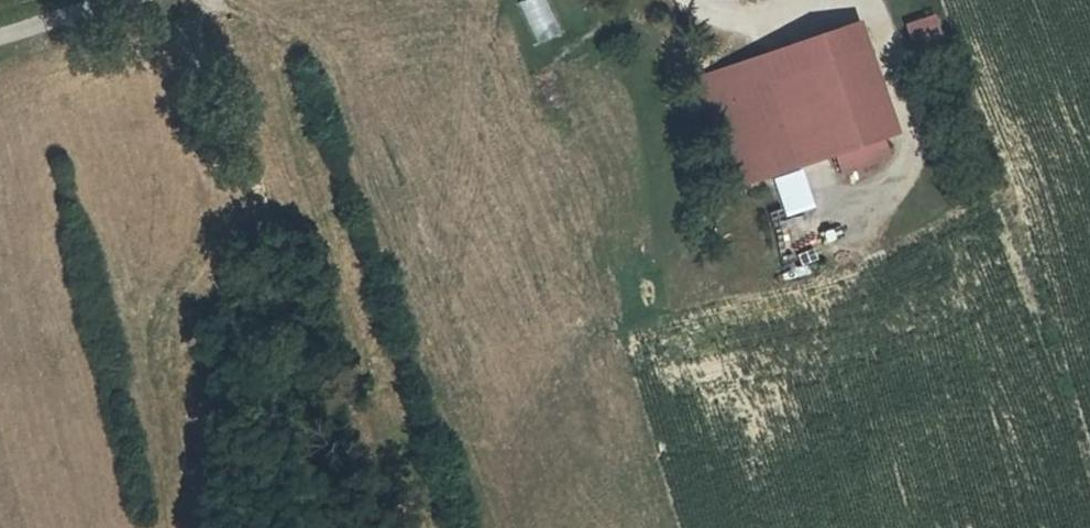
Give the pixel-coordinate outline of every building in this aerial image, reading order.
[(560,34),(547,0),(519,0),(534,43),(560,34)] [(946,57),(933,17),(912,24),(925,63),(946,57)] [(846,28),(697,79),(699,88),(710,84),(743,183),(786,168),(833,153),(882,136),(846,28)] [(882,136),(833,153),(840,175),(890,158),(882,136)] [(779,179),(789,208),(798,205),(789,176),(779,179)]
